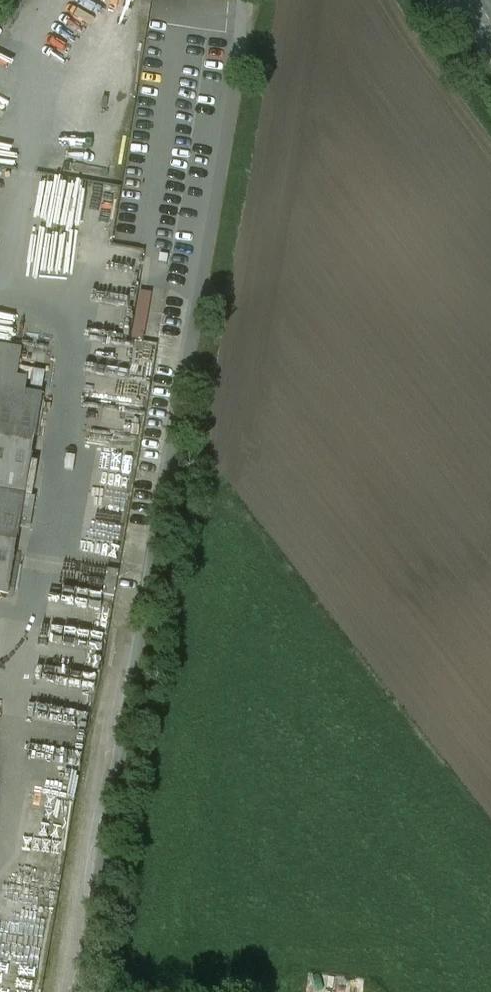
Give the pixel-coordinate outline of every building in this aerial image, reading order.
[(165,245),(147,242),(145,251),(164,255),(165,245)] [(159,345),(144,343),(136,392),(150,395),(159,345)] [(0,347),(0,389),(26,394),(28,381),(18,379),(22,351),(0,347)] [(0,389),(0,592),(9,594),(44,397),(26,394),(0,389)]
